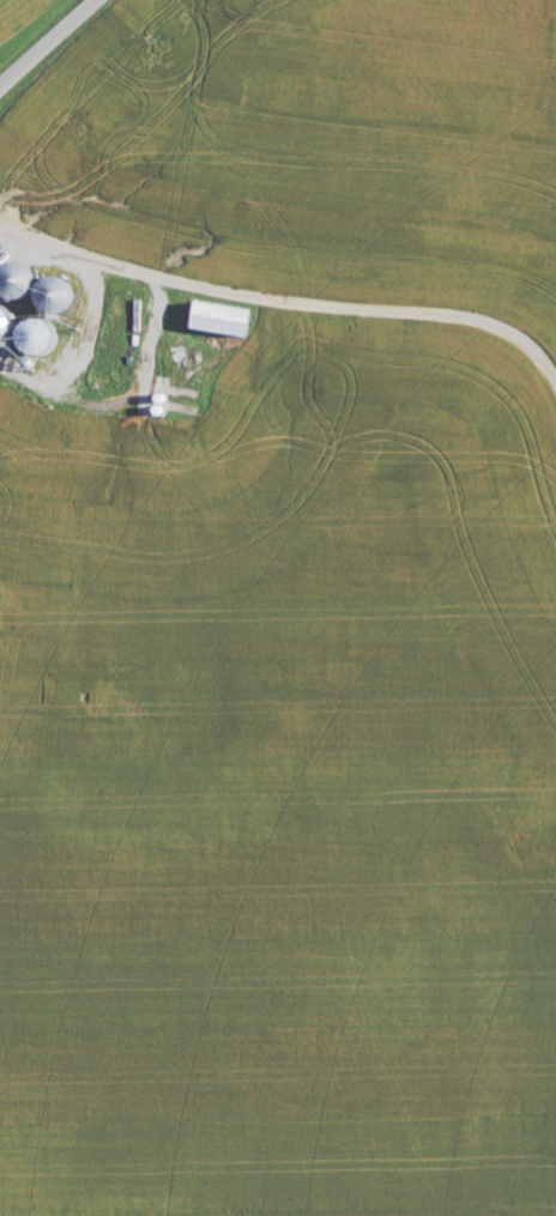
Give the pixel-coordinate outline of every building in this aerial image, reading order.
[(198,332),(257,341),(261,313),(202,304),(198,332)]
